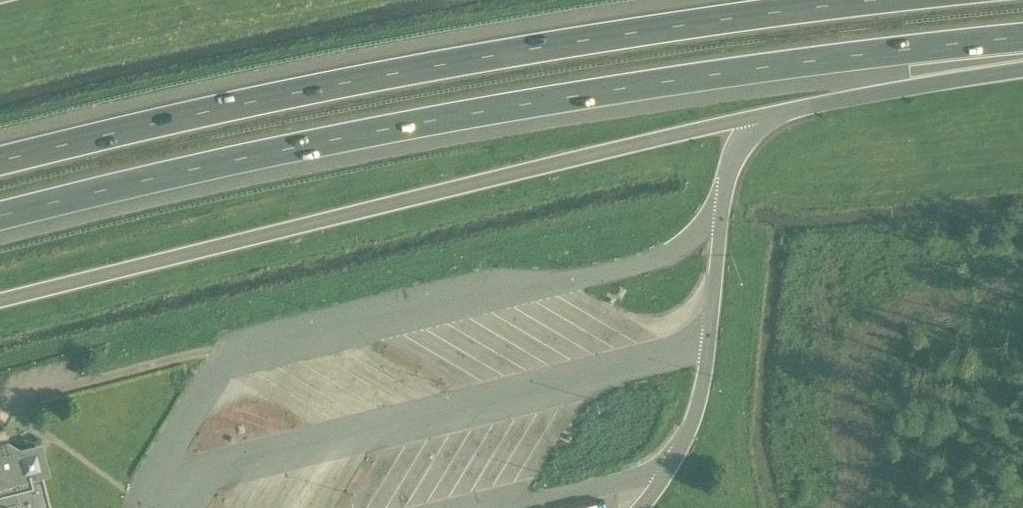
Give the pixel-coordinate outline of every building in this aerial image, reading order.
[(42,475),(48,465),(44,449),(35,444),(0,452),(0,507),(51,507),(42,475)]
